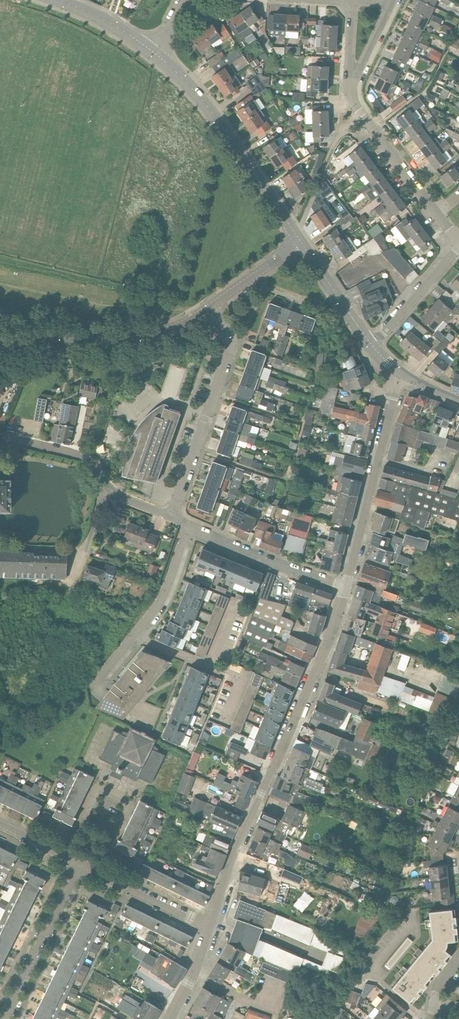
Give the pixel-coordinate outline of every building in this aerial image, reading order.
[(432,20),(440,24),(442,20),(430,14),(434,7),(433,6),(421,1),(420,0),(415,12),(428,18),(432,20)] [(260,23),(264,21),(260,14),(256,17),(250,8),(240,14),(249,27),(258,21),(260,23)] [(410,24),(422,30),(428,18),(415,12),(409,24),(410,24)] [(253,33),(249,27),(240,14),(231,21),(228,24),(239,42),(253,33)] [(286,36),(286,31),(287,15),(274,15),(269,15),(268,29),(269,29),(269,35),(286,36)] [(299,27),(304,27),(304,20),(299,19),(299,16),(287,15),(286,31),(299,32),(299,27)] [(321,36),(336,37),(337,26),(326,25),(327,21),(319,20),(319,25),(322,26),(321,36)] [(432,20),(430,25),(438,29),(440,24),(432,20)] [(220,39),(221,41),(230,35),(223,24),(215,29),(212,25),(202,32),(211,45),(220,39)] [(420,43),(428,47),(430,42),(422,38),(423,37),(420,36),(422,30),(410,24),(404,35),(417,41),(420,43)] [(213,48),(211,45),(202,32),(191,39),(202,55),(213,48)] [(412,53),(415,46),(417,41),(404,35),(399,47),(412,53)] [(317,47),(317,52),(324,53),(325,48),(335,49),(336,37),(321,36),(321,47),(317,47)] [(428,47),(420,43),(418,47),(426,51),(428,47)] [(391,63),(398,67),(407,71),(410,66),(406,64),(412,53),(399,47),(391,63)] [(238,49),(221,61),(212,67),(217,73),(212,76),(219,86),(231,78),(225,68),(243,56),(238,49)] [(217,55),(207,62),(211,68),(212,67),(221,61),(221,60),(217,54),(217,55)] [(311,78),(327,79),(328,67),(326,67),(326,61),(318,61),(318,65),(312,65),(311,78)] [(379,78),(392,83),(398,72),(396,71),(398,67),(391,63),(389,67),(385,66),(379,78)] [(265,86),(269,86),(270,77),(262,76),(262,75),(258,74),(258,76),(262,82),(265,86)] [(234,95),(240,91),(238,88),(242,85),(235,75),(231,78),(219,86),(226,96),(232,92),(234,95)] [(246,83),(251,90),(262,82),(258,76),(246,83)] [(307,92),(307,96),(315,96),(315,91),(326,92),(327,79),(311,78),(307,78),(306,86),(304,86),(303,92),(307,92)] [(387,102),(392,98),(388,93),(389,91),(394,94),(397,86),(392,83),(379,78),(374,89),(382,93),(381,95),(387,102)] [(251,90),(255,96),(266,88),(265,86),(262,82),(251,90)] [(244,122),(261,111),(254,100),(253,100),(250,96),(236,106),(239,110),(237,111),(244,122)] [(403,96),(390,106),(394,112),(407,102),(403,96)] [(415,112),(422,106),(420,103),(421,102),(418,98),(409,104),(415,112)] [(312,124),(328,123),(327,110),(320,111),(320,106),(312,106),(312,111),(311,111),(312,124)] [(406,129),(417,121),(418,120),(410,109),(397,119),(405,129),(406,129)] [(259,136),(271,128),(267,121),(264,122),(261,118),(265,116),(261,111),(244,122),(251,132),(255,130),(259,136)] [(300,124),(295,115),(289,120),(293,126),(300,124)] [(413,139),(434,123),(431,119),(421,126),(417,121),(406,129),(413,139)] [(313,137),(314,142),(322,142),(321,137),(329,136),(328,123),(312,124),(313,137)] [(421,149),(432,140),(428,136),(432,133),(430,132),(437,127),(434,123),(413,139),(421,149)] [(297,133),(302,131),(300,124),(293,126),(297,133)] [(455,132),(447,128),(446,130),(450,137),(452,137),(452,138),(458,141),(458,134),(455,132)] [(270,157),(283,149),(277,139),(279,137),(277,134),(270,138),(272,141),(264,147),(270,157)] [(443,148),(449,143),(446,139),(440,144),(435,138),(432,140),(421,149),(429,159),(440,150),(443,148)] [(452,147),(449,143),(443,148),(446,152),(452,147)] [(287,170),(296,164),(285,147),(283,149),(270,157),(277,167),(283,163),(287,170)] [(347,173),(368,157),(366,155),(366,154),(365,152),(364,152),(360,147),(349,155),(353,161),(339,173),(341,177),(347,173)] [(436,169),(447,161),(440,150),(429,159),(436,169)] [(317,161),(321,163),(325,154),(320,152),(320,153),(316,151),(313,160),(317,161)] [(361,178),(364,175),(375,167),(371,162),(372,161),(370,159),(369,160),(368,157),(347,173),(350,177),(356,172),(361,178)] [(454,159),(445,166),(449,170),(440,176),(448,186),(458,177),(458,174),(457,171),(458,170),(455,165),(458,163),(454,159)] [(313,171),(318,172),(321,163),(317,161),(313,171)] [(289,188),(302,179),(306,176),(300,167),(296,169),(282,178),(289,188)] [(358,194),(359,196),(383,177),(381,175),(382,174),(380,172),(379,173),(375,167),(364,175),(369,182),(356,192),(358,194)] [(375,189),(380,196),(391,187),(386,182),(387,181),(385,179),(385,180),(383,177),(359,196),(362,200),(375,189)] [(296,198),(309,189),(302,179),(289,188),(296,198)] [(374,209),(378,213),(398,198),(396,195),(397,195),(395,193),(391,187),(380,196),(384,202),(374,209)] [(320,230),(331,223),(321,209),(327,206),(318,193),(312,208),(315,213),(311,216),(320,230)] [(394,215),(395,216),(406,208),(402,202),(400,200),(398,198),(378,213),(380,216),(386,211),(391,218),(394,215)] [(341,219),(350,214),(346,209),(338,215),(341,219)] [(330,250),(344,240),(348,237),(341,227),(350,221),(351,223),(358,219),(356,216),(353,218),(350,214),(341,219),(335,224),(338,228),(337,229),(336,229),(323,238),(330,250)] [(411,237),(422,229),(418,223),(416,221),(414,218),(409,222),(406,218),(401,222),(395,226),(406,241),(411,237)] [(373,239),(380,234),(382,231),(377,224),(368,231),(373,238),(373,239)] [(420,247),(423,251),(428,247),(425,243),(430,239),(426,234),(422,229),(411,237),(419,248),(420,247)] [(373,239),(373,238),(363,245),(367,251),(370,255),(381,253),(383,251),(380,247),(373,239)] [(350,262),(367,251),(363,245),(352,252),(344,240),(330,250),(339,262),(346,257),(350,262)] [(419,275),(414,270),(394,247),(383,251),(381,253),(405,279),(410,285),(419,275)] [(359,290),(366,306),(383,298),(381,294),(389,290),(387,286),(386,286),(383,280),(359,290)] [(381,312),(383,318),(389,308),(389,307),(394,302),(392,296),(389,290),(381,294),(383,298),(366,306),(361,308),(365,318),(381,312)] [(453,305),(457,300),(446,291),(442,296),(448,301),(453,305)] [(430,309),(443,320),(447,324),(458,310),(453,305),(448,301),(444,304),(439,299),(430,309)] [(269,320),(276,322),(281,307),(269,303),(258,334),(264,336),(269,320)] [(279,348),(281,342),(284,335),(287,326),(292,311),(281,307),(276,322),(274,327),(280,329),(276,341),(277,341),(275,347),(279,348)] [(434,330),(443,320),(430,309),(422,319),(434,330)] [(292,311),(287,326),(299,330),(304,315),(292,311)] [(297,334),(308,339),(315,320),(304,315),(299,330),(297,334)] [(423,336),(428,331),(418,322),(414,327),(423,336)] [(441,343),(446,337),(437,330),(433,335),(436,338),(441,343)] [(321,332),(314,335),(310,347),(314,349),(317,342),(324,339),(321,332)] [(400,344),(410,352),(420,340),(411,332),(400,344)] [(439,377),(454,360),(443,351),(454,337),(449,333),(446,337),(441,343),(434,350),(440,354),(439,355),(438,355),(427,367),(439,377)] [(289,337),(284,335),(281,342),(287,344),(289,337)] [(428,357),(434,350),(441,343),(436,338),(429,347),(420,340),(410,352),(419,360),(424,354),(428,357)] [(299,349),(305,351),(307,343),(302,341),(299,349)] [(248,362),(263,367),(267,355),(252,350),(248,362)] [(326,351),(317,355),(317,365),(326,365),(326,351)] [(344,359),(348,370),(344,372),(348,381),(366,374),(362,364),(356,367),(352,355),(344,359)] [(274,363),(282,366),(284,361),(276,358),(274,363)] [(244,373),(259,378),(263,367),(248,362),(244,373)] [(326,365),(317,365),(316,375),(321,375),(332,376),(331,374),(337,375),(335,366),(326,365)] [(455,371),(450,390),(458,392),(458,373),(455,371)] [(359,388),(370,383),(366,374),(348,381),(344,372),(337,375),(342,387),(343,387),(344,390),(351,392),(351,389),(359,388)] [(240,384),(255,389),(259,378),(244,373),(240,384)] [(285,387),(287,382),(269,376),(268,381),(285,387)] [(289,388),(285,387),(268,381),(266,386),(287,394),(289,388)] [(79,396),(95,399),(98,386),(82,382),(79,396)] [(236,396),(250,401),(255,389),(240,384),(236,396)] [(351,421),(374,427),(379,405),(369,403),(369,406),(366,405),(365,410),(335,402),(338,388),(325,385),(319,412),(315,411),(308,410),(303,431),(309,433),(309,434),(321,437),(323,427),(312,424),(314,413),(318,414),(319,413),(332,416),(331,417),(351,421)] [(425,416),(434,419),(440,402),(433,399),(420,395),(418,397),(408,396),(404,406),(419,413),(425,416)] [(38,398),(34,421),(43,422),(47,400),(38,398)] [(70,445),(73,427),(75,427),(79,406),(63,403),(59,425),(56,424),(52,441),(70,445)] [(157,482),(161,470),(180,416),(181,413),(169,409),(169,408),(169,407),(169,406),(168,405),(166,404),(165,404),(163,404),(159,406),(156,408),(154,410),(149,414),(146,417),(141,422),(138,427),(134,433),(132,438),(129,444),(128,450),(126,456),(122,476),(134,479),(134,477),(150,481),(154,482),(157,482)] [(270,424),(272,419),(233,405),(229,418),(243,423),(248,424),(250,417),(262,421),(270,424)] [(397,422),(412,428),(419,413),(404,406),(397,422)] [(442,437),(448,439),(452,429),(446,427),(452,412),(439,407),(434,422),(434,423),(441,426),(440,428),(445,430),(442,437)] [(225,429),(266,443),(268,438),(258,435),(258,434),(251,432),(251,431),(241,428),(243,423),(229,418),(225,429)] [(358,443),(370,446),(374,427),(351,421),(348,434),(359,437),(358,443)] [(423,451),(426,438),(436,441),(435,445),(445,448),(444,449),(458,454),(458,451),(458,442),(448,439),(442,437),(412,428),(397,422),(386,458),(402,462),(406,446),(423,451)] [(264,448),(266,443),(225,429),(221,440),(235,445),(237,440),(246,443),(247,442),(254,445),(254,444),(264,448)] [(367,458),(370,446),(358,443),(359,437),(348,434),(345,444),(351,446),(350,453),(367,458)] [(217,452),(231,457),(231,456),(235,445),(221,440),(217,452)] [(297,456),(304,458),(306,449),(299,448),(297,456)] [(352,470),(363,472),(364,473),(366,461),(328,451),(325,464),(336,466),(352,470)] [(239,463),(251,467),(253,460),(241,456),(239,463)] [(209,473),(228,480),(230,480),(234,469),(213,461),(209,473)] [(361,481),(350,478),(352,470),(336,466),(334,475),(339,476),(336,490),(358,496),(361,481)] [(381,477),(409,485),(412,473),(384,466),(381,477)] [(235,475),(242,478),(244,472),(237,470),(235,475)] [(290,479),(303,482),(305,475),(292,472),(290,479)] [(205,485),(223,491),(224,491),(228,480),(209,473),(205,485)] [(409,485),(437,493),(437,491),(440,492),(442,488),(446,480),(441,479),(441,478),(432,475),(431,479),(412,473),(409,485)] [(378,487),(379,487),(406,495),(409,485),(381,477),(378,487)] [(12,511),(12,479),(0,479),(0,512),(12,511)] [(201,496),(219,503),(223,491),(205,485),(201,496)] [(400,520),(424,528),(430,512),(458,521),(458,499),(456,498),(440,494),(437,493),(409,485),(406,495),(379,487),(379,490),(378,490),(374,504),(378,505),(376,512),(400,520)] [(333,521),(350,526),(358,496),(335,491),(325,488),(323,492),(340,496),(333,521)] [(440,492),(440,494),(456,498),(457,493),(442,488),(440,492)] [(244,502),(250,505),(253,497),(248,495),(244,502)] [(219,503),(201,496),(197,508),(217,514),(221,503),(219,503)] [(250,505),(255,507),(258,500),(253,497),(250,505)] [(219,519),(224,520),(229,506),(224,504),(219,519)] [(239,527),(246,513),(247,510),(236,505),(234,509),(234,508),(228,522),(239,527)] [(285,524),(291,526),(295,512),(282,508),(278,507),(275,517),(286,521),(285,524)] [(295,512),(291,526),(289,533),(306,538),(313,517),(306,514),(295,512)] [(371,530),(385,534),(386,530),(395,533),(400,520),(376,512),(371,530)] [(246,513),(239,527),(251,532),(257,518),(246,513)] [(279,553),(284,539),(273,535),(276,525),(259,519),(254,536),(262,538),(259,546),(279,553)] [(131,545),(152,552),(157,538),(146,535),(148,530),(130,523),(125,538),(133,541),(131,545)] [(325,549),(343,553),(348,533),(337,531),(334,542),(319,537),(318,542),(326,545),(325,549)] [(392,552),(399,554),(402,542),(404,538),(392,534),(390,538),(374,532),(370,544),(392,552)] [(306,538),(289,533),(284,549),(302,554),(306,538)] [(404,538),(402,542),(426,550),(429,540),(418,536),(418,537),(405,533),(404,538)] [(366,557),(388,565),(392,552),(370,544),(366,557)] [(196,567),(206,571),(213,553),(203,549),(203,548),(199,557),(196,556),(193,564),(196,565),(195,567),(196,567)] [(324,548),(320,567),(328,569),(328,570),(338,572),(343,553),(325,549),(324,548)] [(59,578),(66,578),(67,556),(34,555),(34,552),(0,550),(0,576),(59,578)] [(206,571),(216,575),(223,557),(213,553),(206,571)] [(396,561),(410,566),(412,561),(406,558),(406,557),(399,554),(396,561)] [(216,575),(226,579),(233,561),(223,557),(216,575)] [(226,579),(236,583),(243,565),(233,561),(226,579)] [(385,590),(388,583),(391,573),(364,564),(361,571),(359,579),(372,584),(385,590)] [(113,579),(113,578),(116,569),(106,565),(104,571),(88,565),(84,576),(99,582),(99,584),(107,586),(109,578),(113,579)] [(236,583),(246,587),(253,569),(243,565),(236,583)] [(255,591),(256,591),(263,573),(262,573),(253,569),(246,587),(255,591)] [(268,598),(276,575),(267,573),(264,582),(263,582),(262,584),(264,584),(262,588),(261,589),(262,589),(260,593),(259,594),(260,594),(259,595),(268,598)] [(79,590),(90,594),(94,583),(83,579),(79,590)] [(185,592),(202,600),(206,590),(207,590),(207,589),(189,582),(185,592)] [(295,607),(306,610),(314,588),(297,582),(291,597),(304,602),(303,604),(302,606),(297,604),(295,605),(295,607)] [(353,596),(378,606),(380,600),(382,596),(395,601),(398,595),(385,590),(372,584),(370,589),(357,584),(353,596)] [(315,605),(328,609),(332,594),(314,588),(306,610),(310,611),(311,607),(314,608),(315,605)] [(181,602),(198,610),(202,600),(185,592),(181,602)] [(253,613),(277,623),(293,630),(297,620),(284,615),(288,603),(268,598),(259,595),(258,598),(257,599),(258,599),(256,603),(255,604),(256,604),(254,609),(254,608),(253,609),(254,610),(253,613)] [(388,634),(390,627),(396,612),(378,606),(353,596),(347,613),(363,619),(365,612),(376,616),(371,631),(372,631),(371,633),(378,636),(386,639),(388,634)] [(411,608),(421,611),(423,604),(414,601),(411,608)] [(176,612),(194,620),(198,610),(181,602),(176,612)] [(307,632),(320,635),(326,615),(310,611),(306,610),(303,619),(306,620),(304,626),(308,628),(307,632)] [(169,621),(187,629),(190,630),(191,629),(190,629),(194,620),(176,612),(175,616),(172,615),(169,621)] [(342,631),(360,637),(366,620),(363,619),(347,613),(342,631)] [(162,630),(180,638),(183,639),(184,638),(183,638),(187,629),(169,621),(168,625),(165,624),(162,630)] [(419,631),(434,637),(437,629),(422,623),(419,631)] [(155,639),(176,648),(176,647),(180,638),(162,630),(161,634),(158,632),(155,639)] [(335,649),(331,661),(329,671),(360,679),(380,685),(386,667),(389,668),(392,661),(389,659),(393,649),(360,637),(342,631),(338,641),(336,649),(335,649)] [(313,654),(316,646),(285,632),(281,640),(313,654)] [(310,662),(313,654),(281,640),(279,646),(284,649),(283,651),(310,662)] [(304,667),(290,661),(286,659),(285,662),(280,660),(269,655),(272,649),(267,647),(267,648),(263,646),(258,658),(300,676),(304,667)] [(123,718),(146,691),(170,662),(142,651),(96,707),(123,718)] [(399,667),(406,669),(410,655),(403,653),(399,667)] [(296,687),(300,676),(258,658),(255,657),(252,663),(256,664),(256,666),(279,676),(280,673),(283,675),(281,680),(296,687)] [(186,677),(204,684),(208,675),(209,675),(209,674),(190,666),(186,677)] [(449,697),(458,680),(445,673),(436,690),(449,697)] [(377,692),(387,696),(387,695),(429,711),(429,712),(454,722),(458,712),(458,702),(436,692),(434,696),(406,686),(407,685),(383,676),(380,685),(377,692)] [(182,687),(200,694),(204,684),(186,677),(182,687)] [(318,699),(358,715),(362,703),(338,694),(341,687),(335,685),(325,681),(318,699)] [(271,694),(273,695),(290,702),(294,690),(276,682),(271,694)] [(178,697),(196,704),(200,694),(182,687),(178,697)] [(269,706),(285,713),(290,702),(273,695),(269,706)] [(174,707),(192,714),(196,704),(178,697),(174,707)] [(312,716),(339,728),(345,713),(317,701),(312,716)] [(264,717),(280,724),(285,713),(269,706),(264,717)] [(170,717),(188,724),(192,714),(174,707),(170,717)] [(166,727),(184,734),(188,724),(170,717),(166,727)] [(259,728),(275,735),(280,724),(264,717),(259,728)] [(341,737),(337,749),(365,761),(373,765),(377,767),(382,755),(378,753),(381,747),(380,746),(383,738),(377,736),(373,734),(378,724),(378,723),(363,717),(355,736),(356,736),(353,742),(341,737)] [(166,727),(161,737),(180,745),(181,744),(180,744),(184,734),(166,727)] [(138,778),(151,784),(165,756),(157,752),(159,750),(154,745),(157,740),(146,735),(147,734),(143,732),(142,733),(132,728),(130,733),(123,732),(122,734),(114,730),(100,758),(113,765),(111,769),(136,782),(138,778)] [(256,740),(270,747),(275,735),(259,728),(254,739),(256,740)] [(293,747),(310,755),(316,757),(319,749),(296,739),(293,747)] [(251,752),(265,759),(270,747),(256,740),(251,752)] [(248,756),(250,752),(228,742),(226,746),(248,756)] [(288,760),(305,767),(310,755),(293,747),(288,760)] [(324,784),(306,777),(307,773),(303,771),(305,767),(288,760),(280,777),(284,778),(300,785),(302,786),(319,794),(324,784)] [(61,776),(88,789),(93,777),(84,773),(75,768),(71,775),(64,772),(61,776)] [(2,802),(15,776),(16,773),(12,771),(7,782),(0,778),(0,801),(2,802)] [(184,794),(191,797),(198,778),(184,773),(175,796),(182,799),(184,794)] [(238,795),(249,800),(258,781),(241,774),(237,784),(233,782),(231,786),(223,783),(221,787),(238,795)] [(2,802),(13,808),(22,789),(15,786),(19,778),(15,776),(2,802)] [(82,800),(88,789),(61,776),(59,780),(67,784),(63,791),(82,800)] [(293,795),(308,801),(309,801),(311,797),(298,792),(300,785),(284,778),(280,777),(277,776),(273,787),(293,795)] [(13,808),(24,813),(37,787),(33,785),(29,792),(22,789),(13,808)] [(37,815),(40,810),(45,800),(38,796),(41,789),(37,787),(24,813),(35,819),(37,815)] [(280,790),(273,787),(270,794),(276,797),(280,790)] [(57,803),(76,812),(82,800),(63,791),(60,797),(53,794),(50,798),(57,801),(57,803)] [(377,800),(359,792),(357,796),(376,804),(377,800)] [(238,795),(234,806),(244,810),(245,811),(249,800),(238,795)] [(257,823),(273,830),(280,833),(284,822),(298,828),(299,826),(305,828),(311,814),(304,811),(308,801),(293,795),(290,805),(289,804),(282,820),(278,819),(262,811),(257,823)] [(242,817),(216,806),(216,805),(194,797),(191,804),(178,799),(175,806),(236,832),(242,817)] [(134,812),(160,825),(162,821),(155,818),(159,810),(149,805),(140,801),(134,812)] [(391,806),(379,801),(378,805),(389,810),(391,806)] [(458,825),(458,805),(451,801),(448,807),(448,806),(443,816),(458,825)] [(76,819),(76,817),(74,816),(76,812),(57,803),(54,808),(57,809),(53,816),(72,825),(75,818),(76,819)] [(41,817),(50,821),(52,815),(44,811),(41,817)] [(158,829),(160,825),(134,812),(129,824),(148,833),(151,826),(158,829)] [(443,816),(439,823),(435,820),(433,823),(453,834),(456,828),(458,830),(458,825),(443,816)] [(233,839),(236,832),(213,823),(210,830),(225,836),(226,836),(233,839)] [(433,835),(451,845),(454,841),(450,839),(453,834),(433,823),(432,827),(436,829),(433,835)] [(123,835),(130,838),(137,841),(149,848),(151,843),(144,840),(148,833),(129,824),(123,835)] [(253,839),(284,852),(285,851),(280,848),(282,845),(276,842),(276,841),(269,838),(271,833),(258,827),(253,839)] [(227,853),(230,844),(214,837),(206,834),(202,843),(211,847),(227,853)] [(115,848),(123,852),(130,838),(123,835),(121,840),(118,839),(118,840),(118,841),(115,848)] [(431,859),(444,858),(443,853),(446,848),(449,849),(451,845),(433,835),(428,845),(432,847),(430,851),(431,859)] [(203,870),(217,876),(218,876),(226,854),(211,848),(186,837),(184,843),(200,850),(201,849),(209,853),(207,857),(203,855),(201,859),(197,858),(194,866),(203,870)] [(134,857),(137,849),(136,848),(136,847),(134,846),(137,841),(130,838),(123,852),(132,856),(134,857)] [(282,858),(284,852),(253,839),(248,850),(262,856),(264,850),(270,853),(270,852),(282,858)] [(298,854),(309,859),(314,848),(302,843),(298,854)] [(13,865),(17,856),(6,850),(0,863),(0,873),(1,871),(8,874),(13,865)] [(133,866),(139,869),(143,860),(137,858),(133,866)] [(430,878),(451,876),(451,871),(447,872),(446,865),(444,866),(444,858),(431,859),(431,860),(423,861),(424,868),(429,867),(430,878)] [(17,866),(25,870),(28,865),(20,861),(17,866)] [(139,874),(156,882),(161,872),(144,864),(139,874)] [(284,869),(280,877),(300,885),(304,877),(284,869)] [(24,885),(37,893),(40,887),(42,888),(43,887),(42,887),(45,880),(27,871),(23,878),(25,879),(24,880),(26,881),(24,885)] [(238,889),(268,898),(268,896),(277,898),(281,884),(272,881),(240,871),(238,889)] [(156,882),(172,890),(176,880),(161,872),(156,882)] [(431,889),(449,887),(448,881),(452,881),(451,876),(430,878),(425,879),(425,882),(431,882),(431,889)] [(32,903),(37,893),(24,885),(19,883),(18,883),(11,879),(9,884),(16,888),(13,894),(32,903)] [(172,890),(188,897),(192,887),(176,880),(172,890)] [(188,897),(204,905),(209,895),(192,887),(188,897)] [(449,887),(431,889),(433,900),(441,899),(442,905),(454,904),(453,893),(449,893),(449,887)] [(32,903),(13,894),(9,901),(2,898),(0,901),(0,902),(26,915),(32,903)] [(102,917),(104,917),(107,910),(89,901),(85,908),(85,907),(84,909),(86,910),(84,915),(97,921),(100,916),(102,917)] [(26,915),(0,902),(0,907),(5,910),(2,916),(21,926),(26,915)] [(253,954),(259,940),(263,928),(260,927),(266,911),(246,903),(240,920),(237,919),(229,943),(246,952),(253,956),(253,954)] [(110,912),(116,915),(120,906),(114,904),(110,912)] [(122,915),(138,922),(143,913),(127,905),(122,915)] [(364,906),(353,935),(369,941),(380,912),(364,906)] [(437,943),(445,950),(446,948),(447,946),(447,944),(447,942),(455,941),(454,934),(457,933),(456,917),(453,917),(452,909),(429,912),(430,920),(425,920),(426,928),(431,928),(432,939),(437,943)] [(138,922),(154,931),(159,921),(143,913),(138,922)] [(315,932),(315,930),(277,914),(271,928),(309,944),(315,932)] [(78,926),(97,935),(100,929),(107,932),(110,928),(102,924),(103,924),(97,921),(84,915),(78,926)] [(15,937),(21,926),(2,916),(0,920),(0,930),(15,937)] [(154,931),(170,938),(175,928),(159,921),(154,931)] [(73,937),(99,950),(101,946),(94,942),(97,935),(78,926),(73,937)] [(170,938),(187,946),(191,936),(175,928),(170,938)] [(15,937),(0,930),(0,943),(10,948),(15,937)] [(327,952),(321,966),(259,940),(253,954),(259,957),(263,959),(291,972),(297,974),(299,968),(337,984),(341,975),(341,974),(347,960),(348,961),(353,948),(315,932),(309,944),(327,952)] [(96,954),(99,950),(73,937),(67,949),(86,958),(90,951),(96,954)] [(386,965),(391,969),(413,942),(408,938),(386,965)] [(447,962),(447,961),(445,960),(450,954),(445,950),(437,943),(432,939),(422,951),(418,948),(413,955),(417,958),(412,964),(430,978),(434,973),(437,975),(447,962)] [(139,963),(151,968),(157,956),(148,952),(150,946),(139,941),(133,955),(142,959),(139,963)] [(235,968),(255,979),(257,976),(241,967),(245,960),(242,959),(246,952),(229,943),(228,942),(221,956),(237,965),(235,968)] [(4,959),(10,948),(0,943),(0,957),(4,959)] [(62,960),(88,972),(90,968),(83,964),(86,958),(67,949),(62,960)] [(150,971),(176,987),(187,969),(160,954),(150,971)] [(287,982),(291,972),(263,959),(258,971),(287,982)] [(86,977),(88,972),(62,960),(57,971),(75,980),(79,973),(86,977)] [(209,975),(222,983),(225,978),(230,981),(235,973),(252,984),(255,979),(235,968),(234,972),(218,962),(209,975)] [(417,999),(422,992),(427,986),(425,984),(430,978),(412,964),(407,969),(404,966),(398,973),(402,976),(392,988),(410,1003),(414,997),(417,999)] [(51,982),(77,994),(79,990),(72,987),(75,980),(57,971),(51,982)] [(75,999),(77,994),(51,982),(46,993),(64,1002),(68,995),(75,999)] [(194,1002),(211,1011),(223,1018),(230,1003),(221,998),(222,998),(203,987),(194,1002)] [(346,1002),(352,1004),(356,992),(350,990),(346,1002)] [(352,1004),(357,1006),(361,994),(356,992),(352,1004)] [(40,1004),(66,1017),(68,1013),(61,1009),(64,1002),(46,993),(40,1004)] [(144,1000),(140,1006),(138,1005),(140,1003),(126,994),(122,999),(116,995),(111,1003),(112,1003),(117,1006),(117,1007),(131,1016),(137,1018),(155,1018),(161,1010),(144,1000)] [(404,1009),(397,1002),(393,1007),(387,1002),(391,998),(386,994),(382,999),(386,1002),(379,1011),(389,1018),(395,1018),(397,1017),(399,1018),(400,1018),(407,1011),(404,1009)] [(66,1017),(40,1004),(35,1015),(42,1018),(56,1018),(57,1018),(60,1018),(65,1018),(66,1017)] [(244,1018),(270,1018),(271,1016),(248,1008),(245,1016),(244,1018)] [(245,1016),(236,1011),(231,1018),(243,1018),(245,1016)] [(379,1011),(373,1018),(389,1018),(379,1011)]
